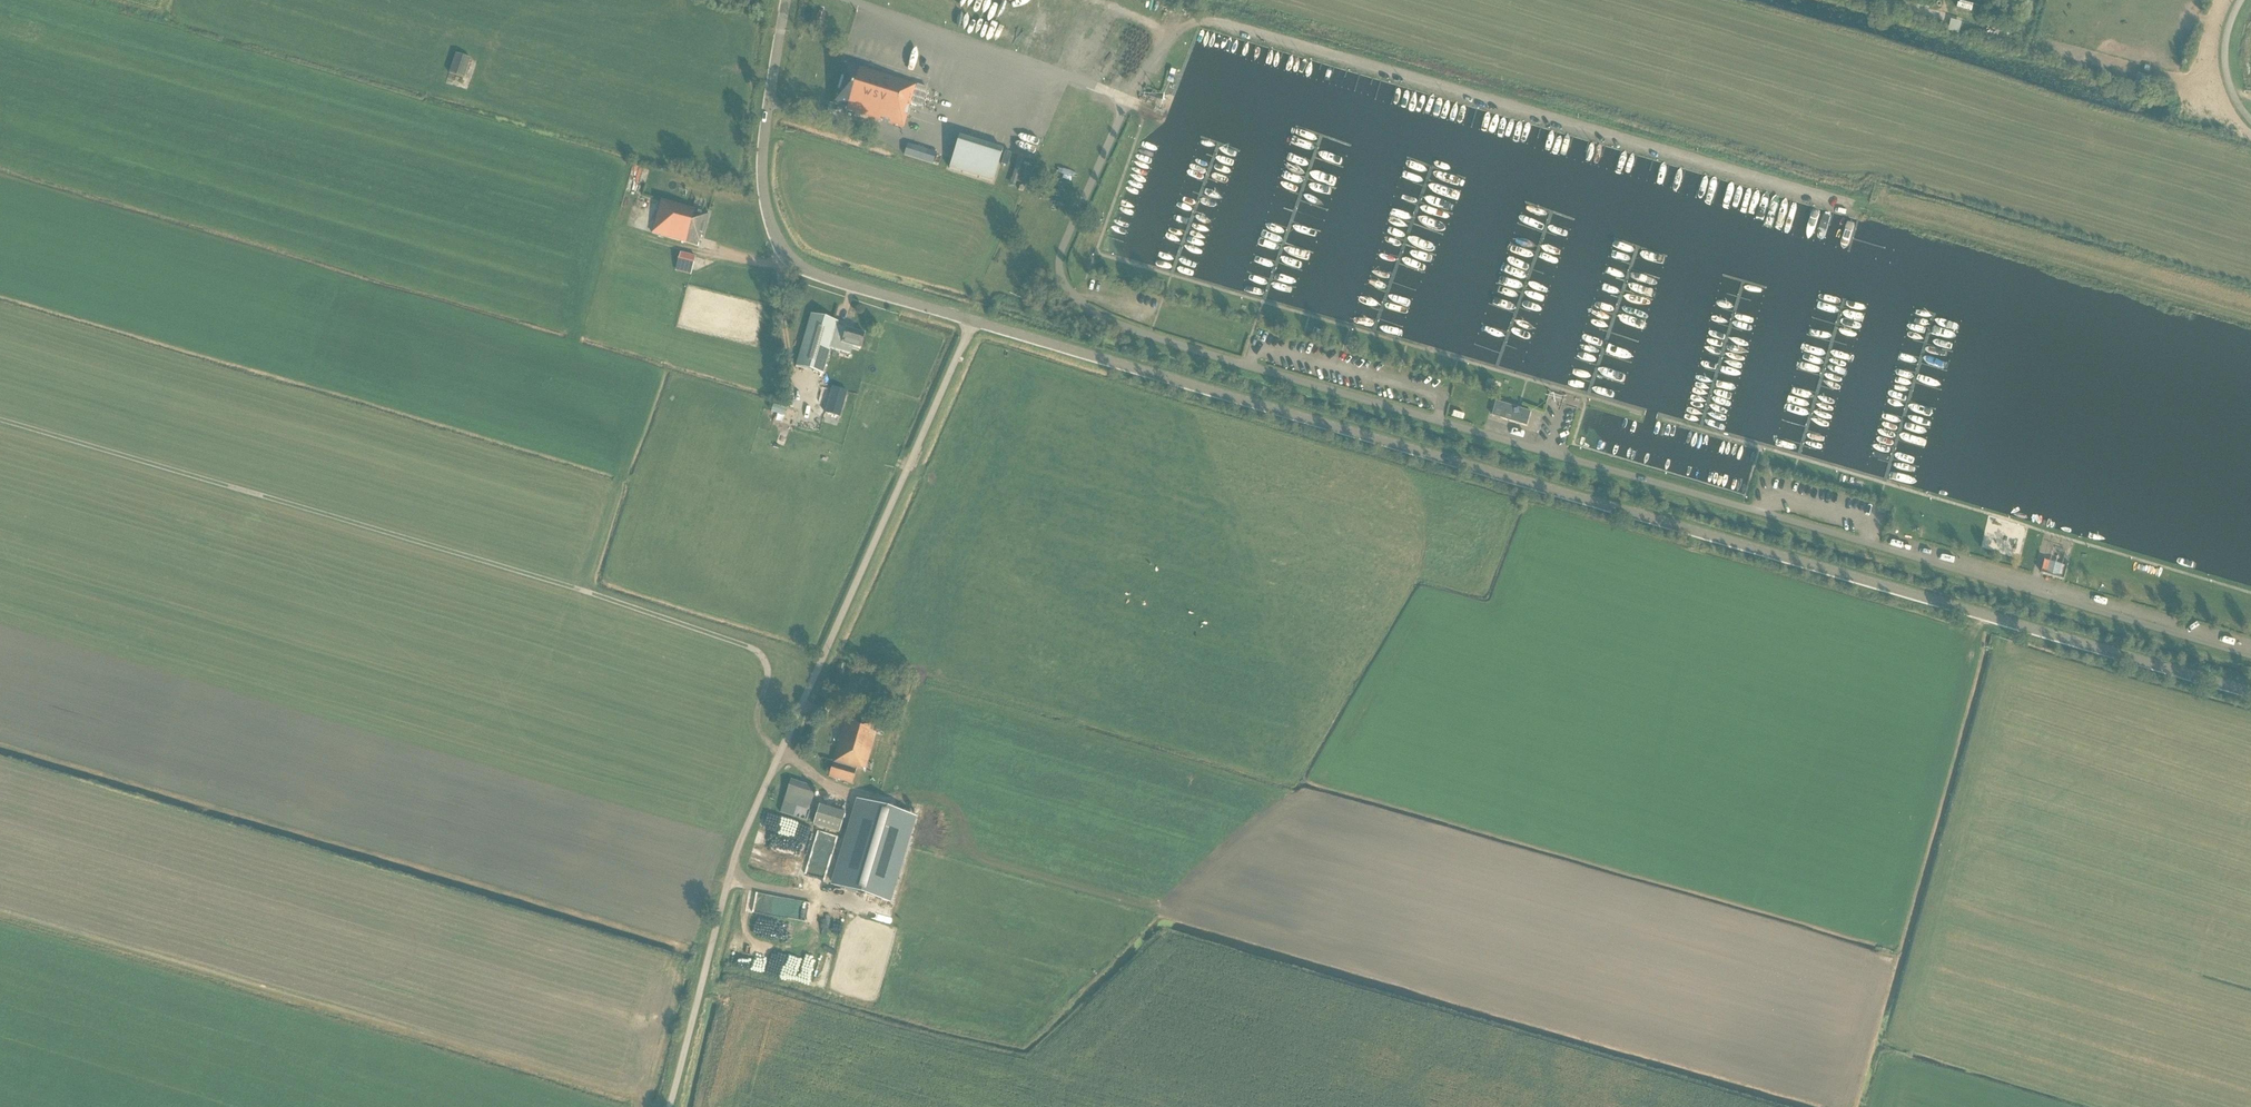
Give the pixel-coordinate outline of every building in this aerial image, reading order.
[(453,54),(449,75),(465,78),(469,58),(453,54)] [(846,63),(835,96),(833,104),(847,108),(846,110),(904,128),(917,85),(846,63)] [(2113,71),(2112,78),(2123,79),(2124,73),(2113,71)] [(993,182),(1003,150),(959,137),(949,169),(993,182)] [(933,164),(936,153),(908,145),(905,155),(933,164)] [(702,238),(709,213),(661,199),(651,233),(698,246),(701,238),(702,238)] [(696,256),(680,252),(676,266),(692,270),(696,256)] [(812,315),(797,367),(824,375),(832,349),(840,351),(842,344),(860,349),(864,334),(846,329),(845,329),(837,327),(838,322),(812,315)] [(833,386),(826,412),(841,416),(848,390),(833,386)] [(1564,403),(1576,404),(1577,397),(1546,394),(1545,410),(1563,411),(1564,403)] [(812,423),(818,424),(822,403),(809,400),(806,416),(791,413),(789,424),(811,429),(812,423)] [(1528,426),(1532,412),(1497,401),(1493,415),(1528,426)] [(771,406),(770,415),(784,416),(785,407),(771,406)] [(865,771),(876,736),(879,724),(848,715),(829,777),(853,784),(857,768),(865,771)] [(790,780),(787,790),(784,803),(809,811),(816,788),(790,780)] [(887,901),(912,816),(860,801),(835,886),(870,897),(887,901)] [(840,833),(846,814),(819,806),(814,825),(840,833)] [(785,821),(781,835),(806,841),(809,828),(785,821)] [(810,846),(822,845),(820,834),(809,835),(810,846)] [(798,891),(799,884),(791,882),(789,888),(798,891)]
